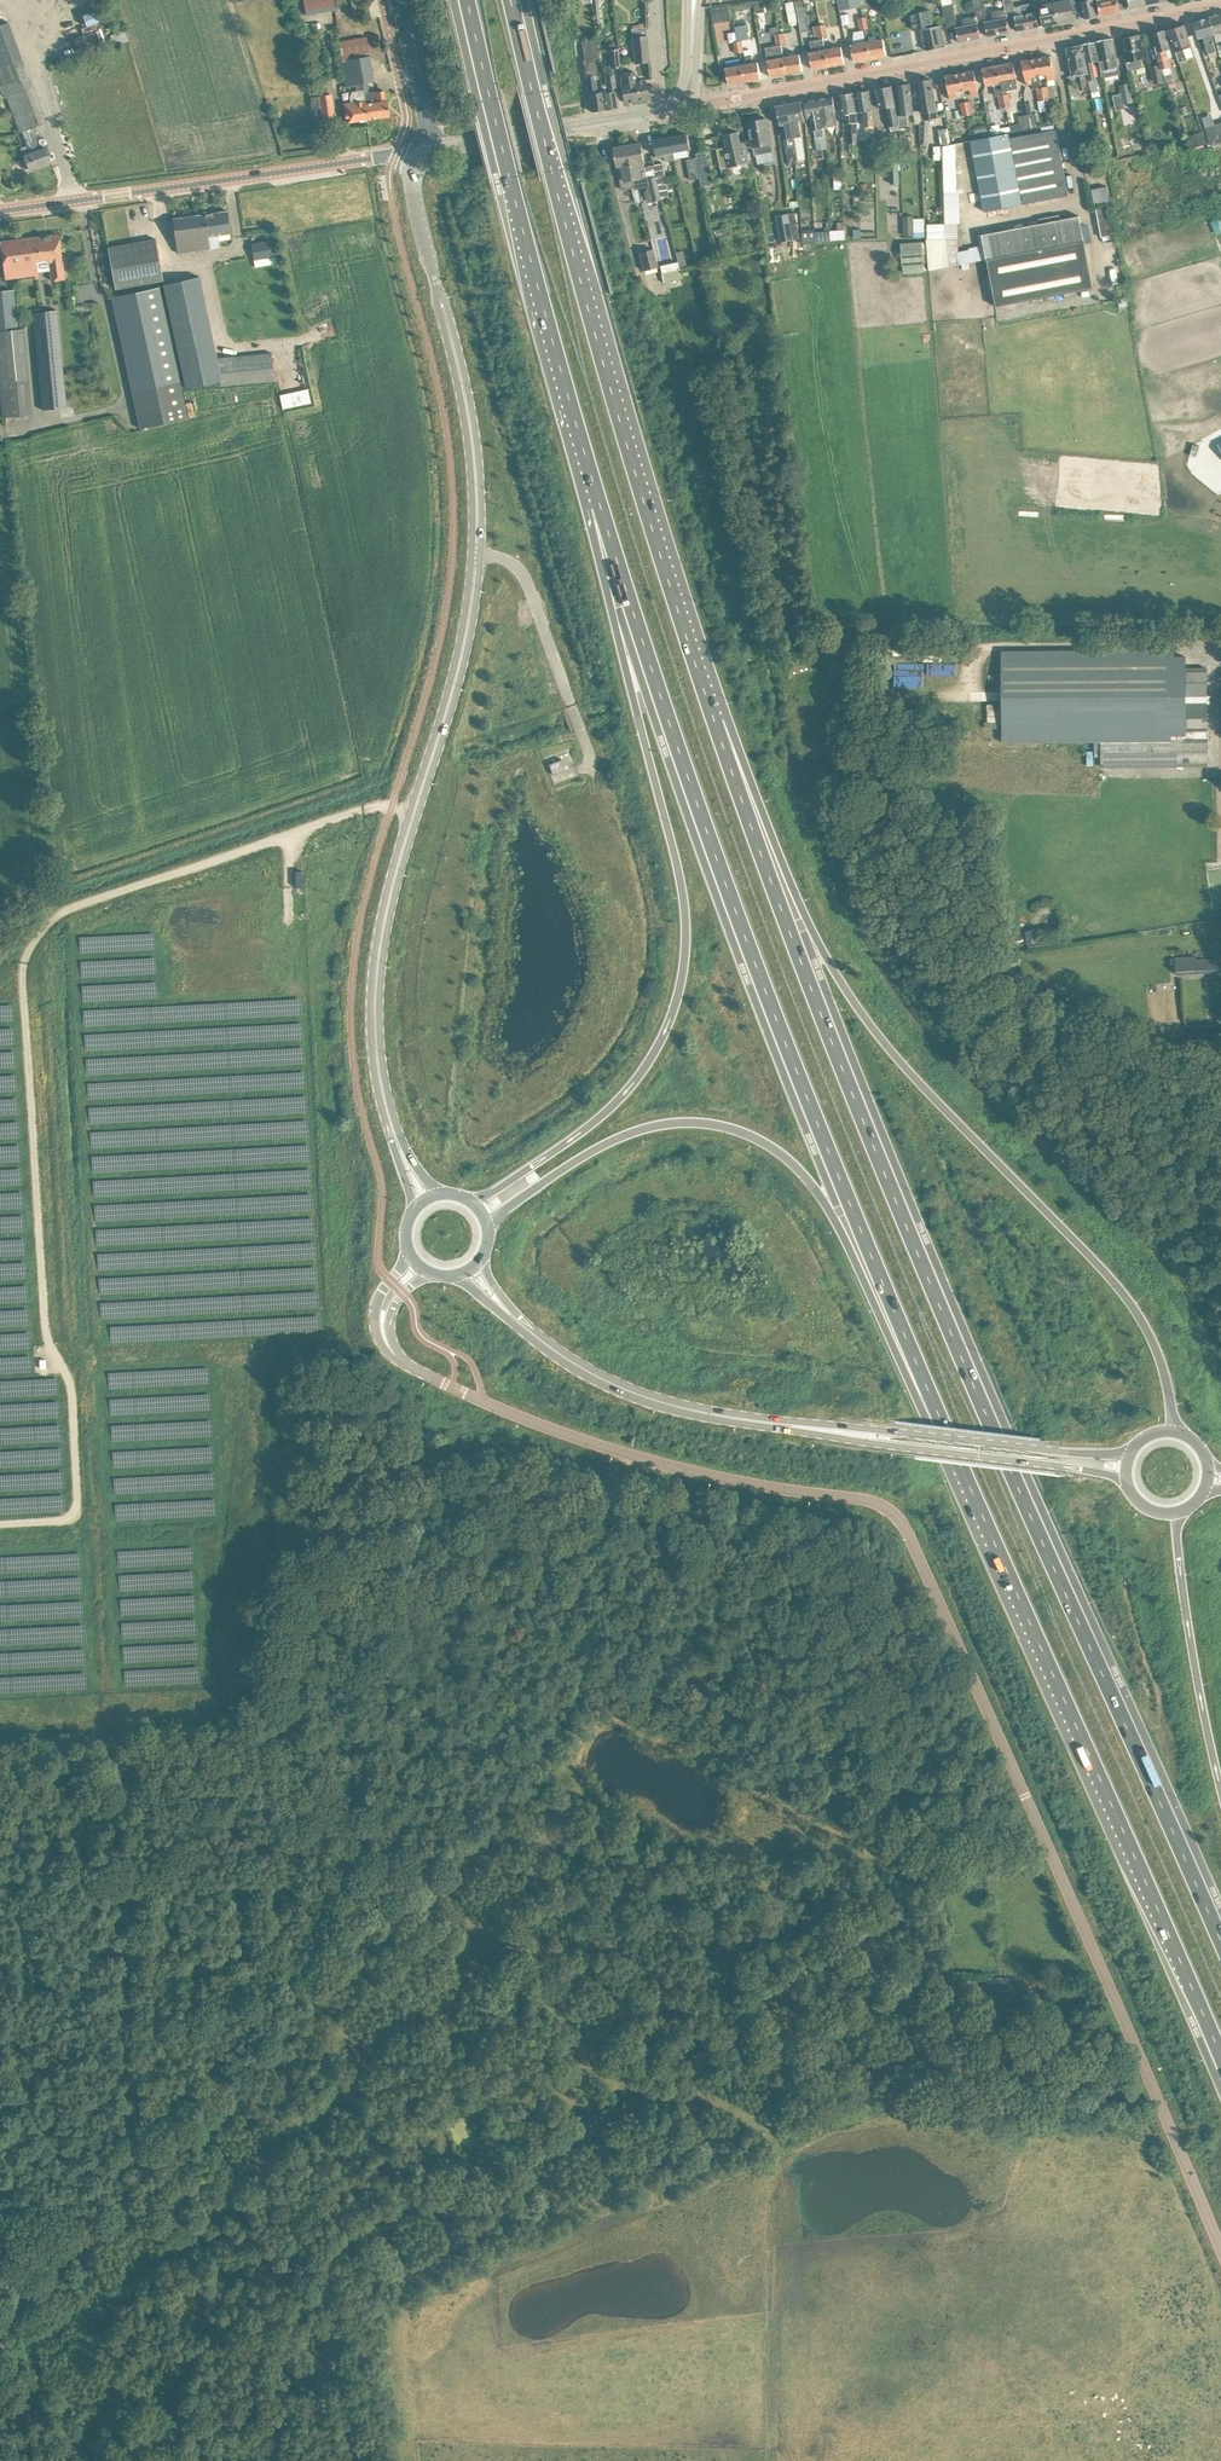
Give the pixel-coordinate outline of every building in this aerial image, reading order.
[(297,14),(305,12),(306,14),(323,11),(335,9),(333,0),(294,0),(297,14)] [(596,23),(602,22),(599,0),(602,0),(593,0),(596,23)] [(786,3),(790,23),(798,22),(794,0),(789,0),(789,2),(786,3)] [(860,0),(839,0),(840,10),(861,7),(860,0)] [(973,0),(976,16),(963,19),(964,26),(956,27),(959,42),(981,37),(977,21),(973,0)] [(977,21),(986,19),(982,0),(973,0),(977,21)] [(1005,8),(1007,15),(1015,13),(1012,0),(1004,0),(1005,8)] [(1039,5),(1043,25),(1059,22),(1055,2),(1054,0),(1042,0),(1041,5),(1039,5)] [(1055,2),(1059,22),(1062,22),(1064,21),(1074,19),(1073,14),(1077,13),(1075,2),(1074,0),(1067,0),(1055,2)] [(1095,0),(1083,0),(1081,1),(1084,18),(1098,15),(1095,0)] [(1098,3),(1100,15),(1120,11),(1118,0),(1097,0),(1098,3)] [(807,18),(805,6),(802,7),(800,1),(795,1),(798,20),(807,18)] [(765,11),(763,3),(754,5),(755,13),(765,11)] [(1037,14),(1034,3),(1021,5),(1023,14),(1014,16),(1017,30),(1039,26),(1037,14)] [(952,4),(943,5),(948,26),(956,25),(952,4)] [(730,7),(712,11),(714,23),(733,19),(730,7)] [(993,20),(985,22),(988,36),(1010,32),(1007,17),(1007,15),(1005,8),(992,10),(993,20)] [(918,13),(909,14),(912,30),(922,29),(924,38),(926,50),(935,48),(945,46),(945,45),(943,34),(941,25),(935,26),(931,10),(926,10),(918,12),(918,13)] [(1209,17),(1213,33),(1214,33),(1216,41),(1220,40),(1220,14),(1209,17)] [(1213,33),(1209,17),(1193,21),(1197,38),(1203,37),(1204,36),(1208,53),(1209,53),(1210,58),(1217,56),(1216,51),(1212,34),(1213,33)] [(825,18),(820,19),(822,25),(821,25),(823,37),(829,35),(825,18)] [(51,161),(46,147),(39,150),(31,128),(46,123),(10,21),(0,24),(0,82),(5,97),(10,95),(29,145),(21,148),(29,169),(51,161)] [(747,24),(735,26),(738,41),(740,52),(745,51),(742,40),(750,38),(747,24)] [(1192,47),(1184,24),(1168,29),(1176,52),(1179,62),(1187,59),(1184,49),(1192,47)] [(634,35),(649,33),(647,25),(633,27),(634,35)] [(774,27),(775,34),(778,45),(765,48),(770,76),(787,73),(784,57),(782,45),(780,33),(778,26),(774,27)] [(1157,31),(1151,33),(1159,64),(1161,69),(1170,66),(1168,57),(1171,56),(1172,55),(1170,49),(1170,48),(1165,29),(1164,29),(1160,28),(1157,31)] [(80,48),(98,42),(95,32),(76,37),(80,48)] [(1144,46),(1141,33),(1121,38),(1128,70),(1139,68),(1142,66),(1142,63),(1141,58),(1149,57),(1146,46),(1144,46)] [(649,61),(647,35),(632,37),(635,62),(649,61)] [(374,80),(367,37),(338,42),(346,85),(348,84),(348,86),(355,85),(363,84),(367,84),(367,81),(374,80)] [(1119,64),(1113,37),(1097,40),(1102,62),(1099,63),(1102,78),(1119,75),(1119,64)] [(883,38),(867,41),(870,58),(886,55),(883,38)] [(813,51),(809,52),(812,69),(828,66),(825,49),(823,39),(811,41),(813,51)] [(870,58),(867,41),(851,44),(854,61),(870,58)] [(1099,60),(1095,41),(1082,44),(1089,79),(1091,88),(1093,97),(1100,95),(1099,90),(1101,90),(1099,78),(1096,78),(1092,61),(1099,60)] [(1089,79),(1082,44),(1081,44),(1081,45),(1067,48),(1071,67),(1069,68),(1071,76),(1080,74),(1083,90),(1091,88),(1089,79)] [(842,46),(825,49),(828,66),(845,63),(842,51),(842,46)] [(598,54),(598,47),(590,48),(591,55),(598,54)] [(620,67),(618,48),(609,49),(611,68),(620,67)] [(745,56),(747,64),(742,64),(745,81),(761,78),(758,62),(754,62),(752,54),(745,56)] [(800,54),(784,57),(787,73),(803,70),(800,54)] [(1055,78),(1050,55),(1036,58),(1039,75),(1048,73),(1049,80),(1055,78)] [(1039,100),(1044,99),(1036,58),(1022,61),(1026,84),(1032,83),(1033,88),(1036,87),(1039,100)] [(586,76),(591,111),(605,109),(602,91),(597,92),(595,76),(597,75),(595,59),(584,60),(586,76)] [(1018,87),(1014,63),(998,66),(1001,82),(1003,90),(1018,87)] [(745,81),(742,64),(726,67),(729,84),(745,81)] [(1159,64),(1150,66),(1153,77),(1162,74),(1161,69),(1159,64)] [(1001,82),(998,66),(983,69),(986,85),(993,84),(994,86),(1000,85),(999,83),(1001,82)] [(979,93),(974,70),(960,73),(963,90),(971,88),(973,94),(979,93)] [(620,74),(625,102),(648,98),(645,79),(636,81),(634,71),(620,74)] [(963,90),(960,73),(946,76),(950,99),(956,98),(955,91),(963,90)] [(1172,73),(1165,75),(1168,85),(1174,83),(1172,73)] [(607,92),(602,92),(605,109),(619,107),(614,74),(605,76),(607,92)] [(931,78),(918,81),(922,122),(921,145),(929,145),(930,119),(938,117),(931,78)] [(1134,101),(1130,82),(1119,84),(1121,93),(1113,95),(1116,110),(1125,108),(1124,103),(1134,101)] [(910,83),(897,85),(900,115),(899,115),(899,126),(909,125),(907,114),(914,113),(910,83)] [(363,84),(355,85),(356,91),(351,91),(350,96),(351,102),(343,103),(346,122),(368,119),(364,93),(363,84)] [(1053,84),(1042,87),(1044,99),(1055,97),(1053,84)] [(898,120),(891,85),(877,88),(881,108),(886,107),(891,131),(898,129),(898,120)] [(384,90),(364,93),(368,119),(389,116),(387,100),(386,100),(384,90)] [(864,111),(866,126),(867,140),(875,140),(874,125),(872,109),(869,90),(865,90),(865,91),(856,92),(859,112),(864,111)] [(856,111),(853,92),(840,95),(843,114),(844,123),(849,122),(850,129),(850,143),(857,143),(857,129),(856,111)] [(1009,93),(998,95),(999,101),(1010,99),(1009,93)] [(322,107),(323,119),(335,118),(331,94),(311,97),(312,108),(322,107)] [(818,98),(824,129),(838,127),(833,96),(818,98)] [(824,129),(818,98),(804,101),(807,119),(813,118),(817,137),(815,137),(817,149),(826,148),(824,129)] [(1000,108),(1011,105),(1010,99),(999,101),(1000,108)] [(972,107),(971,100),(960,102),(961,109),(972,107)] [(801,101),(789,103),(799,160),(806,158),(800,121),(805,120),(801,101)] [(799,160),(789,103),(776,106),(780,125),(785,124),(788,138),(785,138),(789,161),(799,160)] [(963,115),(973,113),(972,107),(961,109),(963,115)] [(1036,112),(1028,114),(1031,128),(1039,126),(1036,112)] [(1028,114),(1018,116),(1021,130),(1025,129),(1031,128),(1028,114)] [(1211,145),(1220,143),(1220,122),(1215,124),(1212,115),(1203,118),(1205,127),(1211,145)] [(759,119),(759,116),(750,118),(750,120),(749,120),(755,155),(774,151),(770,128),(768,128),(766,117),(759,119)] [(1025,129),(1021,130),(971,140),(985,211),(1069,195),(1056,129),(1055,129),(1054,124),(1041,126),(1042,132),(1026,135),(1025,129)] [(946,128),(939,129),(942,145),(950,145),(946,128)] [(741,143),(739,133),(725,136),(727,146),(723,147),(728,169),(729,169),(731,176),(750,172),(748,164),(749,164),(745,142),(741,143)] [(690,148),(687,134),(670,137),(674,154),(690,151),(690,148)] [(675,159),(670,137),(653,140),(657,158),(665,156),(666,161),(675,159)] [(641,142),(628,145),(634,180),(647,177),(645,167),(644,168),(644,165),(645,165),(641,142)] [(628,145),(615,147),(618,166),(622,165),(624,175),(621,176),(623,188),(635,186),(634,180),(628,145)] [(697,157),(696,157),(700,178),(701,185),(706,184),(713,183),(711,175),(710,169),(707,151),(697,153),(697,157)] [(696,157),(687,159),(691,179),(700,178),(696,157)] [(890,183),(900,183),(900,161),(890,161),(890,183)] [(654,164),(657,177),(659,185),(667,184),(664,163),(654,164)] [(657,177),(648,179),(650,186),(646,191),(649,202),(663,199),(657,177)] [(1109,201),(1106,186),(1091,189),(1094,204),(1109,201)] [(632,189),(635,205),(643,204),(639,187),(632,189)] [(1096,208),(1101,237),(1115,234),(1110,206),(1096,208)] [(231,233),(228,210),(173,218),(177,252),(210,248),(208,236),(231,233)] [(795,211),(776,214),(781,241),(798,238),(800,238),(795,211)] [(914,215),(904,216),(904,235),(914,235),(914,215)] [(1079,215),(982,234),(996,306),(1093,287),(1079,215)] [(815,241),(814,223),(802,224),(803,237),(803,241),(815,241)] [(845,229),(831,230),(831,233),(831,240),(846,239),(845,229)] [(33,237),(37,260),(49,258),(52,281),(65,279),(58,234),(33,237)] [(6,278),(35,274),(38,272),(33,237),(0,242),(6,278)] [(109,247),(115,282),(116,288),(164,280),(157,239),(109,247)] [(276,240),(254,241),(255,265),(277,264),(276,240)] [(904,273),(925,271),(923,241),(902,243),(904,273)] [(639,253),(644,271),(658,267),(653,249),(639,253)] [(683,250),(676,252),(678,263),(685,262),(683,250)] [(700,270),(699,264),(664,273),(662,274),(664,282),(697,274),(700,286),(703,285),(700,270)] [(708,264),(699,266),(701,274),(710,272),(708,264)] [(160,286),(112,297),(132,391),(139,428),(188,418),(180,380),(160,286)] [(0,290),(0,380),(0,381),(5,417),(32,414),(29,378),(24,378),(21,339),(19,339),(14,289),(0,290)] [(740,294),(742,302),(752,301),(750,292),(740,294)] [(57,309),(33,312),(42,409),(67,407),(57,309)] [(272,352),(219,356),(221,380),(221,385),(274,382),(272,352)] [(528,651),(534,668),(550,662),(544,646),(528,651)] [(1001,650),(1002,696),(1002,742),(1101,740),(1170,740),(1170,734),(1170,695),(1207,695),(1206,667),(1185,667),(1185,656),(1174,656),(1174,649),(1001,650)] [(1207,695),(1170,695),(1170,734),(1198,734),(1198,730),(1205,730),(1207,730),(1207,695)] [(1205,738),(1205,730),(1198,730),(1198,734),(1170,734),(1170,740),(1101,740),(1102,766),(1178,766),(1178,764),(1185,764),(1185,765),(1207,765),(1207,738),(1205,738)] [(552,762),(557,774),(567,770),(562,758),(552,762)] [(1035,929),(1026,930),(1028,942),(1037,941),(1035,929)] [(1196,956),(1175,957),(1177,974),(1220,971),(1220,958),(1196,959),(1196,956)] [(989,1996),(1008,1996),(1008,1987),(989,1986),(989,1996)]
